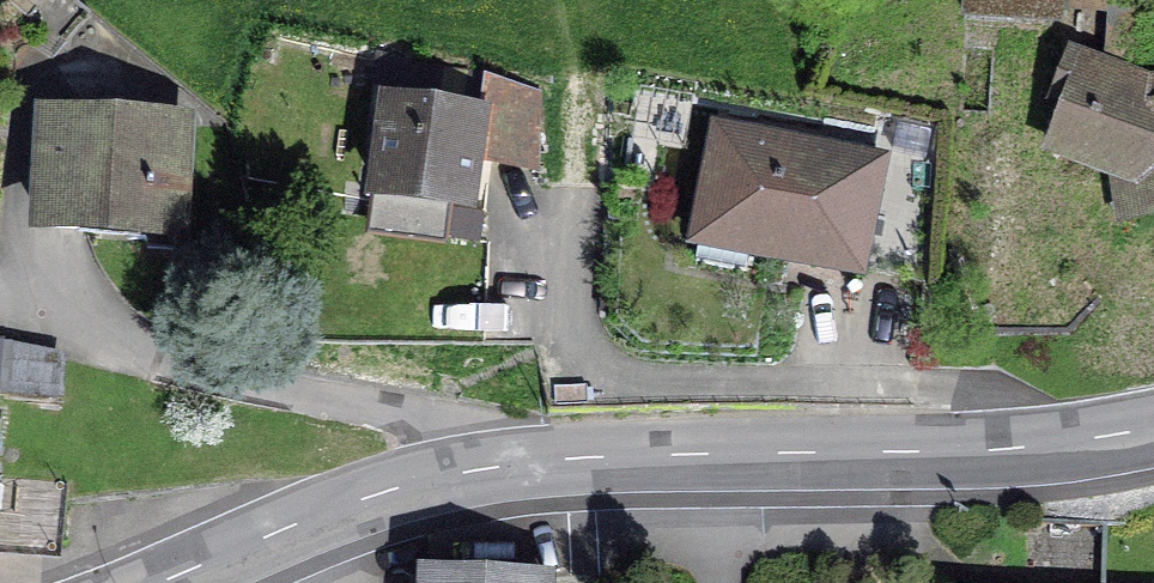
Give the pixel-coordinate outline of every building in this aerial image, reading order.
[(960,19),(1062,22),(1062,13),(1063,0),(961,0),(960,19)] [(1062,13),(1106,13),(1103,56),(1135,68),(1136,0),(1063,0),(1062,13)] [(1115,227),(1153,220),(1153,72),(1147,73),(1135,68),(1103,56),(1067,43),(1047,100),(1057,105),(1040,153),(1109,180),(1115,227)] [(271,67),(276,48),(260,44),(255,63),(271,67)] [(450,239),(480,243),(484,212),(478,211),(483,165),(540,172),(552,80),(483,71),(479,104),(463,102),(467,68),(389,58),(385,92),(375,91),(362,199),(372,201),(368,235),(449,245),(450,239)] [(27,237),(191,245),(197,111),(33,103),(27,237)] [(932,152),(937,126),(882,116),(877,142),(932,152)] [(749,261),(864,285),(892,154),(712,117),(685,248),(698,250),(696,261),(747,271),(749,261)] [(61,563),(67,484),(0,479),(0,559),(61,563)] [(556,571),(416,566),(415,582),(556,582),(556,571)]
